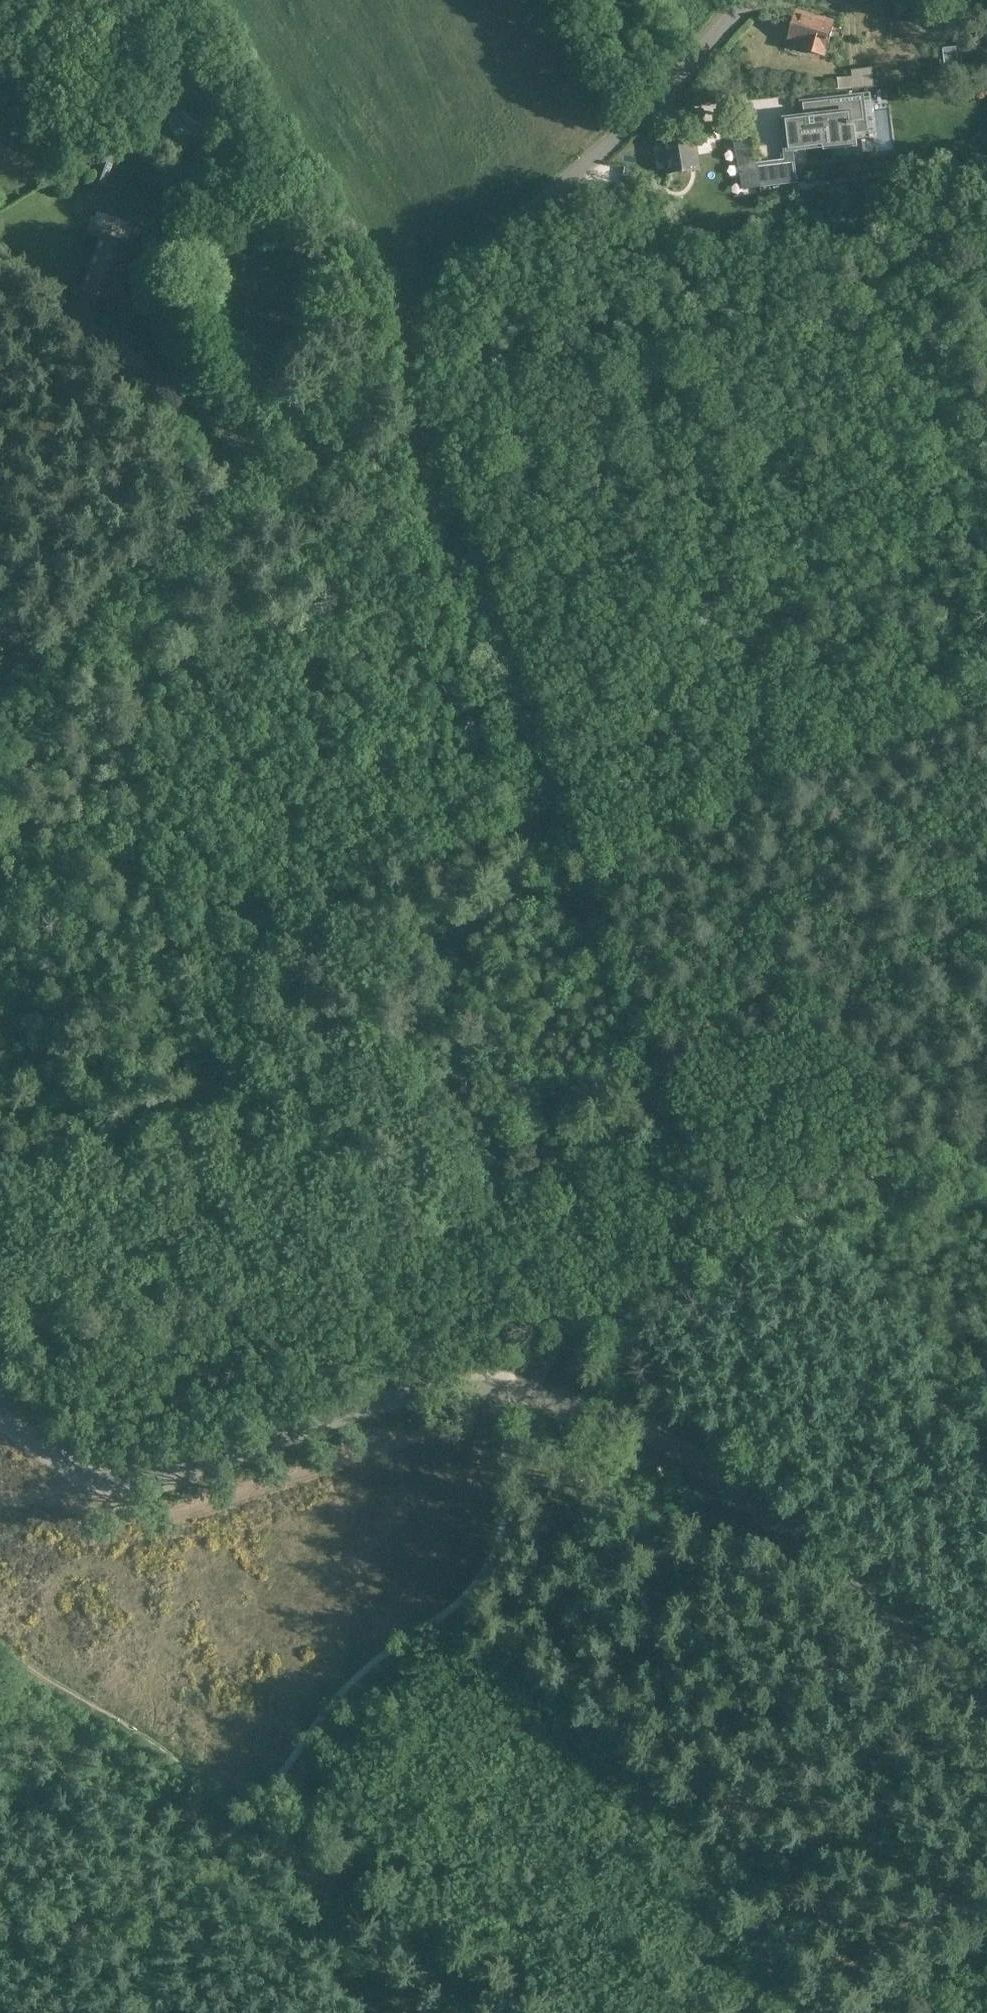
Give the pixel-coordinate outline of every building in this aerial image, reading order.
[(835,21),(797,10),(788,39),(803,43),(801,49),(825,56),(835,21)] [(940,54),(943,74),(962,72),(960,52),(940,54)] [(838,78),(839,89),(876,85),(874,67),(852,70),(852,77),(838,78)] [(188,96),(196,92),(192,84),(184,88),(188,96)] [(796,125),(787,126),(789,149),(853,142),(851,125),(854,124),(853,120),(864,119),(861,96),(803,103),(805,117),(795,119),(796,125)] [(691,134),(663,138),(668,173),(696,169),(691,134)] [(98,159),(88,184),(101,189),(110,164),(98,159)] [(795,166),(785,167),(787,183),(797,182),(795,166)] [(755,179),(739,182),(742,197),(757,194),(755,179)] [(131,245),(91,231),(71,285),(111,300),(131,245)]
